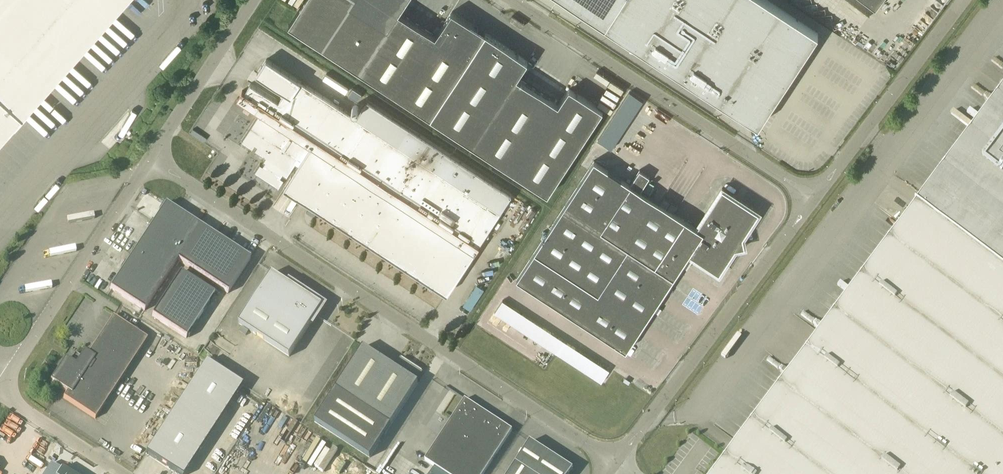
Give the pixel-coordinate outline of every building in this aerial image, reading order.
[(126,0),(0,0),(0,142),(126,0)] [(407,0),(305,0),(289,25),(548,194),(603,110),(570,88),(559,105),(517,78),(528,61),(452,11),(436,36),(399,12),(407,0)] [(609,27),(633,43),(659,60),(684,77),(710,93),(735,110),(736,110),(748,118),(758,125),(805,53),(818,33),(767,0),(568,0),(609,27)] [(875,9),(882,0),(863,0),(875,9)] [(317,194),(311,204),(447,293),(473,252),(475,253),(480,245),(479,245),(500,212),(466,189),(477,172),(409,128),(398,145),(267,59),(257,73),(285,92),(279,102),(251,83),(245,92),(242,90),(237,98),(260,113),(241,142),(252,149),(255,145),(257,147),(255,150),(266,157),(263,161),(265,163),(263,166),(260,164),(255,172),(278,188),(284,179),(281,177),(283,174),(287,177),(295,164),(299,166),(291,177),(317,194)] [(357,100),(362,94),(353,88),(348,94),(357,100)] [(917,205),(916,205),(915,205),(916,206),(716,473),(715,473),(1002,473),(1002,91),(917,205)] [(745,247),(743,237),(760,212),(722,188),(697,227),(640,190),(650,176),(640,170),(630,184),(594,160),(517,279),(626,350),(689,254),(719,274),(736,249),(745,247)] [(192,221),(173,209),(174,207),(168,203),(167,205),(166,204),(165,205),(163,204),(159,210),(161,211),(154,222),(152,221),(148,227),(150,228),(137,247),(136,246),(132,252),(133,253),(126,264),(125,263),(121,269),(122,270),(115,281),(114,279),(110,286),(111,287),(110,289),(144,311),(178,260),(228,293),(250,259),(249,258),(250,256),(244,252),(242,254),(232,247),(233,245),(227,241),(226,243),(215,236),(216,234),(210,230),(209,232),(198,225),(200,224),(193,220),(192,221)] [(169,327),(197,284),(180,273),(152,316),(169,327)] [(289,284),(287,283),(272,273),(239,324),(289,357),(311,323),(323,306),(289,284)] [(186,338),(214,295),(197,284),(169,327),(186,338)] [(464,305),(471,310),(485,290),(479,285),(464,305)] [(107,328),(114,317),(113,317),(88,354),(84,351),(81,357),(79,356),(78,357),(76,356),(73,360),(72,359),(70,362),(65,358),(51,381),(67,392),(63,398),(95,419),(147,339),(140,350),(107,328)] [(363,347),(335,390),(315,422),(370,458),(418,383),(415,380),(421,371),(422,372),(422,371),(402,358),(402,359),(403,359),(397,369),(363,347)] [(243,386),(206,362),(146,454),(177,473),(185,473),(243,386)] [(598,363),(590,375),(601,382),(609,370),(598,363)] [(464,400),(425,460),(446,473),(484,473),(513,430),(465,399),(464,400)] [(509,473),(570,473),(573,470),(530,442),(509,473)] [(52,463),(45,473),(68,473),(52,463)]
